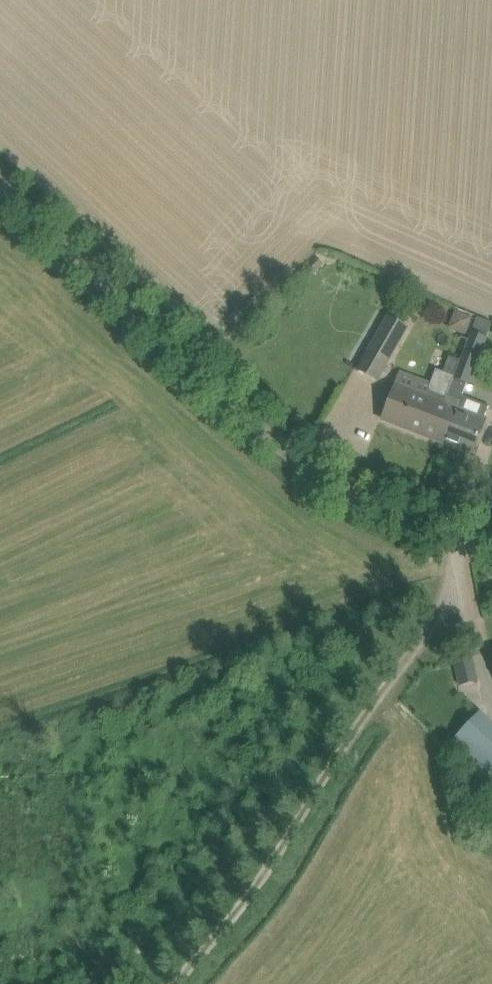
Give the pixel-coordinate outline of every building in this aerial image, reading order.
[(315,256),(307,264),(316,272),(324,264),(315,256)] [(473,317),(455,310),(449,328),(466,334),(473,317)] [(407,326),(390,316),(359,370),(376,380),(407,326)] [(452,419),(443,442),(473,454),(480,435),(486,420),(484,419),(490,406),(463,394),(469,381),(468,380),(473,366),(475,366),(486,337),(471,332),(461,359),(443,404),(449,407),(445,417),(452,419)] [(383,419),(443,442),(452,419),(445,417),(449,407),(443,404),(461,359),(456,357),(449,374),(438,370),(427,398),(396,385),(389,403),(385,403),(381,413),(384,416),(383,419)] [(454,660),(459,680),(460,684),(478,680),(472,655),(454,660)] [(480,712),(447,747),(491,790),(491,724),(480,712)]
